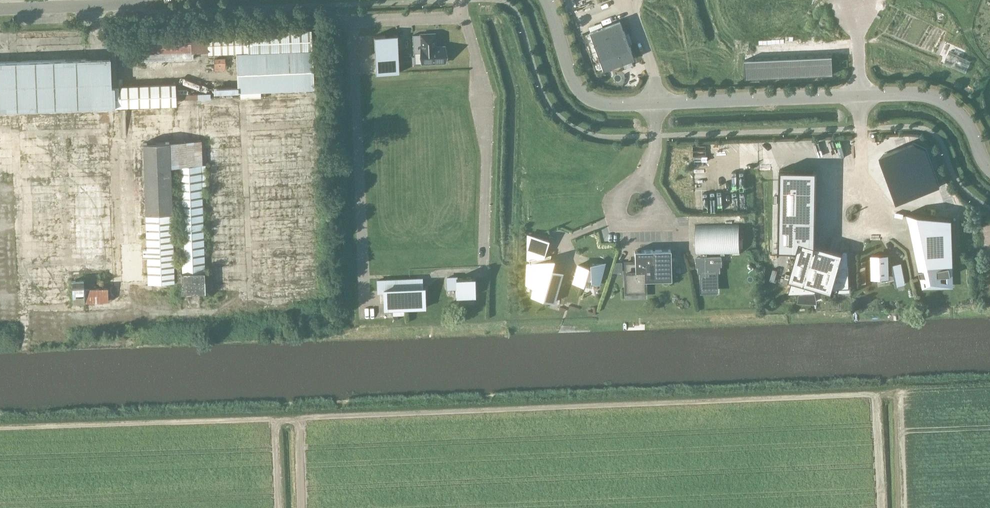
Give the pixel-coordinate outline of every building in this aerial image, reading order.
[(619,20),(581,34),(595,72),(633,58),(619,20)] [(314,89),(313,50),(312,30),(207,34),(208,51),(208,54),(236,53),(237,86),(213,87),(214,93),(240,92),(240,96),(265,95),(265,91),(314,89)] [(420,34),(412,35),(413,53),(421,53),(421,63),(445,62),(444,46),(435,46),(435,33),(420,34)] [(207,34),(137,37),(138,55),(141,55),(141,61),(165,60),(165,56),(185,55),(185,57),(191,57),(191,51),(192,51),(192,52),(192,51),(207,51),(208,51),(207,34)] [(397,35),(374,36),(375,74),(389,73),(399,72),(397,35)] [(0,62),(0,110),(108,105),(115,105),(177,103),(176,84),(176,83),(118,85),(111,85),(110,57),(106,58),(0,62)] [(815,75),(824,75),(823,57),(815,58),(815,75)] [(823,57),(824,75),(832,75),(832,57),(823,57)] [(224,58),(213,58),(214,70),(225,70),(224,58)] [(798,76),(807,76),(806,58),(798,59),(798,76)] [(807,76),(815,75),(815,58),(806,58),(807,76)] [(772,60),(773,77),(781,77),(780,59),(772,60)] [(781,77),(790,76),(789,59),(780,59),(781,77)] [(790,76),(798,76),(798,59),(789,59),(790,76)] [(746,61),(747,78),(756,78),(755,60),(746,61)] [(755,60),(756,78),(764,78),(763,60),(755,60)] [(764,78),(773,77),(772,60),(763,60),(764,78)] [(206,140),(201,141),(170,142),(143,143),(148,248),(142,248),(143,257),(148,257),(149,283),(181,281),(182,293),(206,292),(202,190),(206,190),(205,164),(207,164),(206,140)] [(940,186),(926,148),(913,142),(884,152),(902,200),(940,186)] [(782,169),(780,250),(797,250),(788,280),(791,281),(788,292),(815,291),(816,288),(831,292),(832,290),(837,291),(838,289),(849,288),(848,249),(847,249),(847,250),(842,250),(842,253),(817,246),(817,219),(818,170),(782,169)] [(888,210),(893,205),(874,185),(869,190),(888,210)] [(951,218),(907,213),(908,221),(912,221),(921,265),(923,265),(923,270),(918,271),(922,288),(953,288),(951,218)] [(739,224),(699,225),(700,255),(701,255),(701,258),(697,258),(697,266),(699,266),(699,272),(701,272),(701,286),(717,285),(717,271),(719,271),(719,265),(721,265),(721,258),(707,258),(706,255),(739,254),(739,224)] [(533,285),(530,295),(554,302),(562,272),(551,269),(554,259),(548,260),(546,256),(544,256),(548,241),(527,235),(527,260),(529,260),(530,264),(527,265),(526,284),(533,285)] [(634,262),(625,262),(625,290),(644,290),(644,280),(671,280),(670,249),(634,250),(634,262)] [(887,256),(873,256),(873,276),(880,276),(881,281),(894,279),(896,287),(896,285),(904,283),(900,263),(892,265),(892,262),(891,262),(891,263),(887,263),(887,256)] [(592,286),(592,280),(599,282),(604,263),(589,264),(590,268),(578,265),(573,281),(592,286)] [(74,298),(109,298),(109,283),(107,283),(86,283),(86,275),(74,275),(74,298)] [(474,295),(474,277),(456,278),(456,277),(447,277),(447,287),(456,287),(456,296),(474,295)] [(383,291),(384,309),(425,308),(424,287),(422,287),(422,278),(377,280),(377,291),(383,291)]
